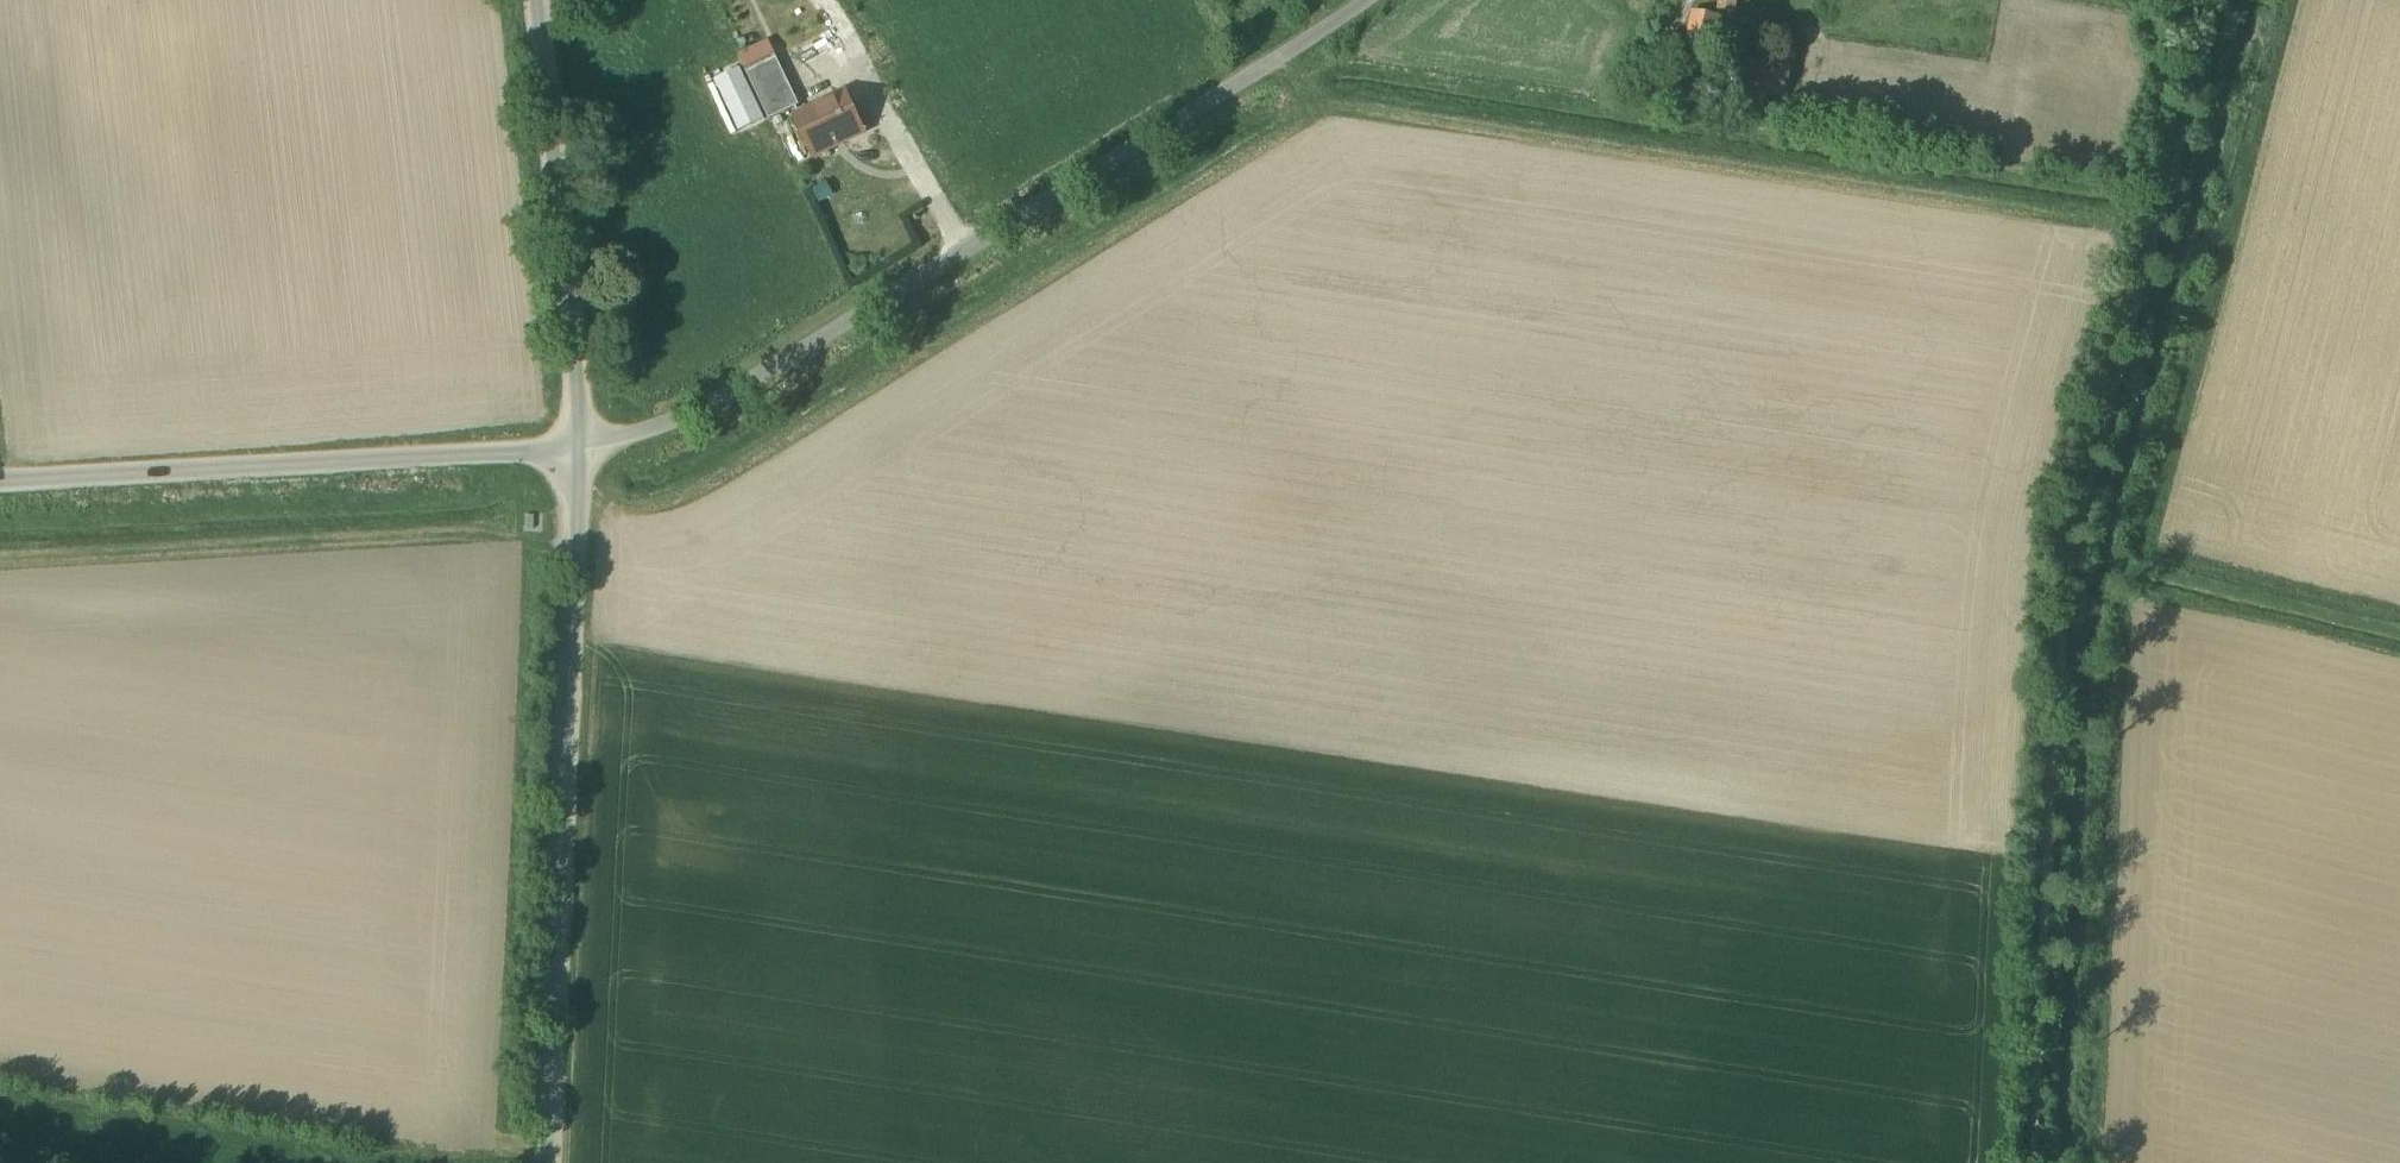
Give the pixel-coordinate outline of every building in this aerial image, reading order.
[(1719,9),(1733,12),(1736,0),(1721,0),(1719,9)] [(1718,16),(1694,12),(1684,63),(1708,68),(1718,16)] [(775,62),(748,75),(769,118),(796,105),(775,62)] [(733,136),(767,120),(743,66),(708,81),(733,136)] [(845,94),(796,118),(816,157),(865,133),(845,94)]
